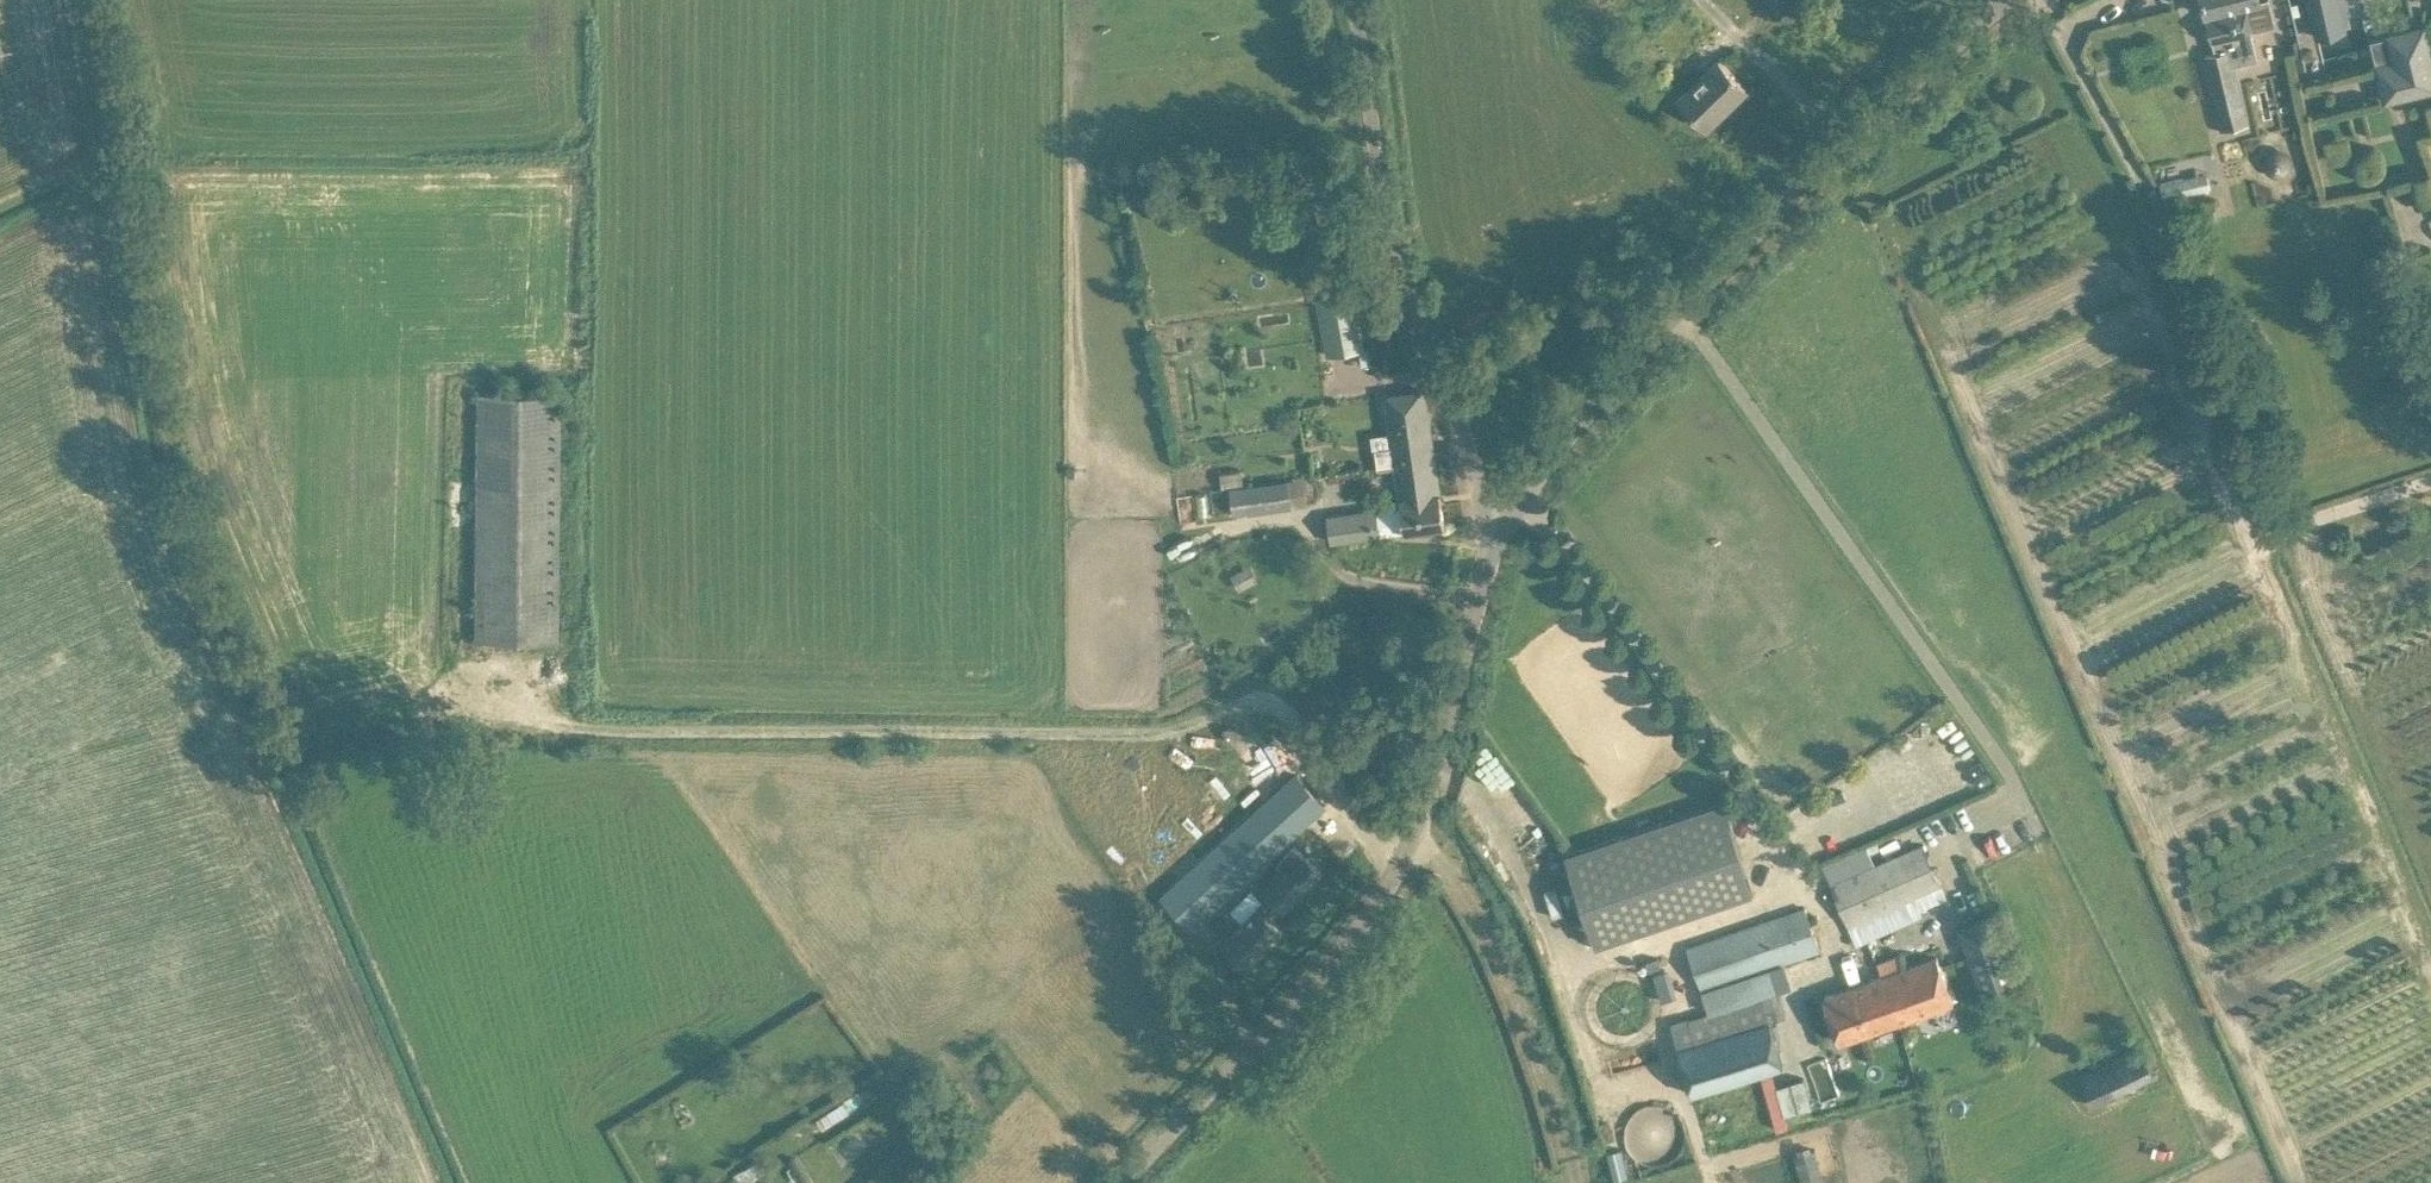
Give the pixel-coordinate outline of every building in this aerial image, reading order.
[(1777,15),(1792,0),(1762,0),(1777,15)] [(2212,39),(2215,52),(2205,55),(2214,94),(2216,94),(2224,128),(2249,122),(2236,64),(2257,59),(2250,30),(2252,30),(2274,24),(2268,0),(2202,0),(2212,39)] [(2313,20),(2342,13),(2339,0),(2309,0),(2313,20)] [(2379,65),(2387,99),(2430,88),(2430,49),(2425,26),(2391,35),(2397,60),(2379,65)] [(2317,35),(2320,56),(2352,52),(2349,31),(2317,35)] [(1679,97),(1706,125),(1746,86),(1719,58),(1679,97)] [(2187,192),(2183,175),(2160,181),(2164,198),(2187,192)] [(1315,294),(1326,353),(1363,345),(1353,287),(1346,289),(1343,274),(1315,279),(1318,294),(1315,294)] [(1435,457),(1425,388),(1384,394),(1392,445),(1375,448),(1378,466),(1395,463),(1435,457)] [(557,639),(559,392),(477,392),(475,638),(557,639)] [(1435,457),(1395,463),(1404,531),(1445,525),(1435,457)] [(1244,482),(1242,469),(1220,473),(1222,486),(1244,482)] [(1292,505),(1288,476),(1228,485),(1233,512),(1248,509),(1248,511),(1292,505)] [(1326,512),(1329,540),(1380,534),(1376,505),(1326,512)] [(1929,713),(1907,730),(1915,741),(1938,724),(1929,713)] [(1163,896),(1190,926),(1324,803),(1297,773),(1163,896)] [(1754,891),(1723,801),(1566,854),(1597,944),(1754,891)] [(1307,885),(1321,870),(1294,843),(1277,861),(1283,868),(1263,888),(1269,894),(1264,899),(1251,888),(1231,908),(1244,920),(1224,940),(1248,964),(1283,928),(1271,916),(1281,906),(1284,909),(1307,885)] [(1940,883),(1923,844),(1831,884),(1849,924),(1940,883)] [(1687,946),(1702,989),(1820,949),(1805,906),(1687,946)] [(1823,996),(1832,1018),(1840,1040),(1953,999),(1937,955),(1905,966),(1900,953),(1878,961),(1883,974),(1823,996)] [(1657,955),(1646,959),(1650,971),(1661,968),(1657,955)] [(1782,966),(1703,990),(1709,1009),(1778,988),(1788,985),(1782,966)] [(1709,1009),(1671,1021),(1678,1046),(1691,1091),(1755,1072),(1782,1064),(1767,1014),(1784,1009),(1778,988),(1709,1009)] [(2155,1076),(2141,1046),(2099,1066),(2079,1075),(2093,1105),(2155,1076)] [(1829,1094),(1839,1091),(1831,1070),(1821,1073),(1829,1094)] [(1803,1078),(1777,1086),(1785,1113),(1812,1105),(1803,1078)] [(914,1122),(906,1128),(914,1140),(923,1134),(914,1122)]
